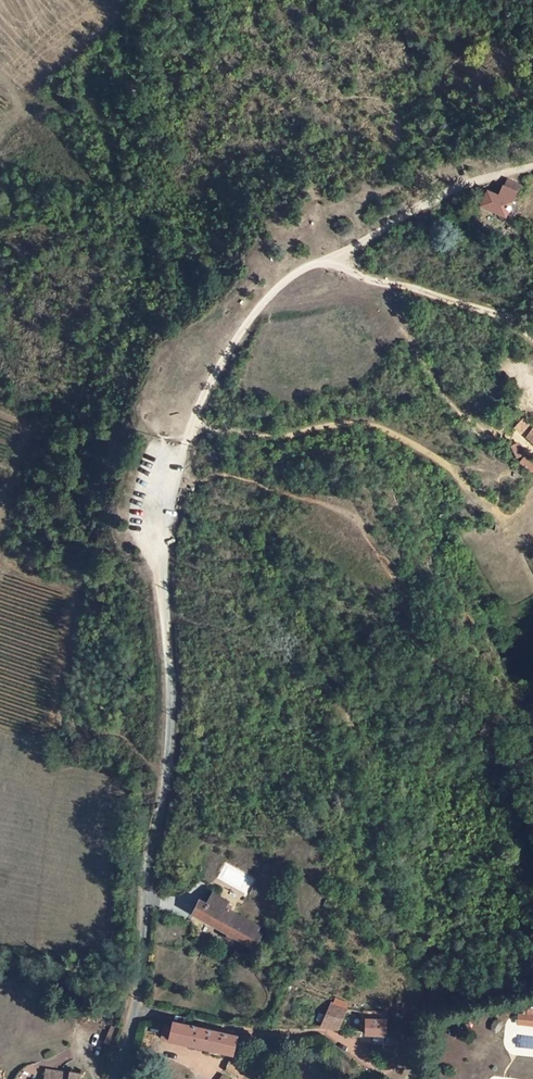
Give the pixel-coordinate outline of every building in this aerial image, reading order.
[(490,191),(483,207),(508,218),(522,186),(511,181),(503,197),(490,191)] [(511,448),(517,458),(525,453),(520,443),(511,448)] [(532,472),(532,458),(527,454),(521,464),(532,472)] [(235,893),(218,884),(212,896),(203,891),(195,907),(231,925),(228,929),(235,932),(237,928),(257,938),(263,924),(259,922),(262,917),(231,900),(235,893)] [(341,1000),(329,998),(323,1017),(337,1018),(341,1000)] [(389,1003),(366,1002),(365,1008),(369,1008),(368,1023),(381,1025),(388,1025),(389,1003)] [(532,1007),(520,1006),(520,1016),(532,1016),(532,1007)] [(166,1016),(163,1029),(211,1041),(210,1046),(226,1049),(227,1046),(233,1047),(235,1028),(175,1014),(174,1019),(166,1016)] [(118,1028),(104,1023),(97,1041),(111,1046),(118,1028)] [(46,1064),(43,1078),(80,1078),(82,1069),(46,1064)] [(224,1066),(216,1078),(232,1078),(235,1072),(224,1066)]
